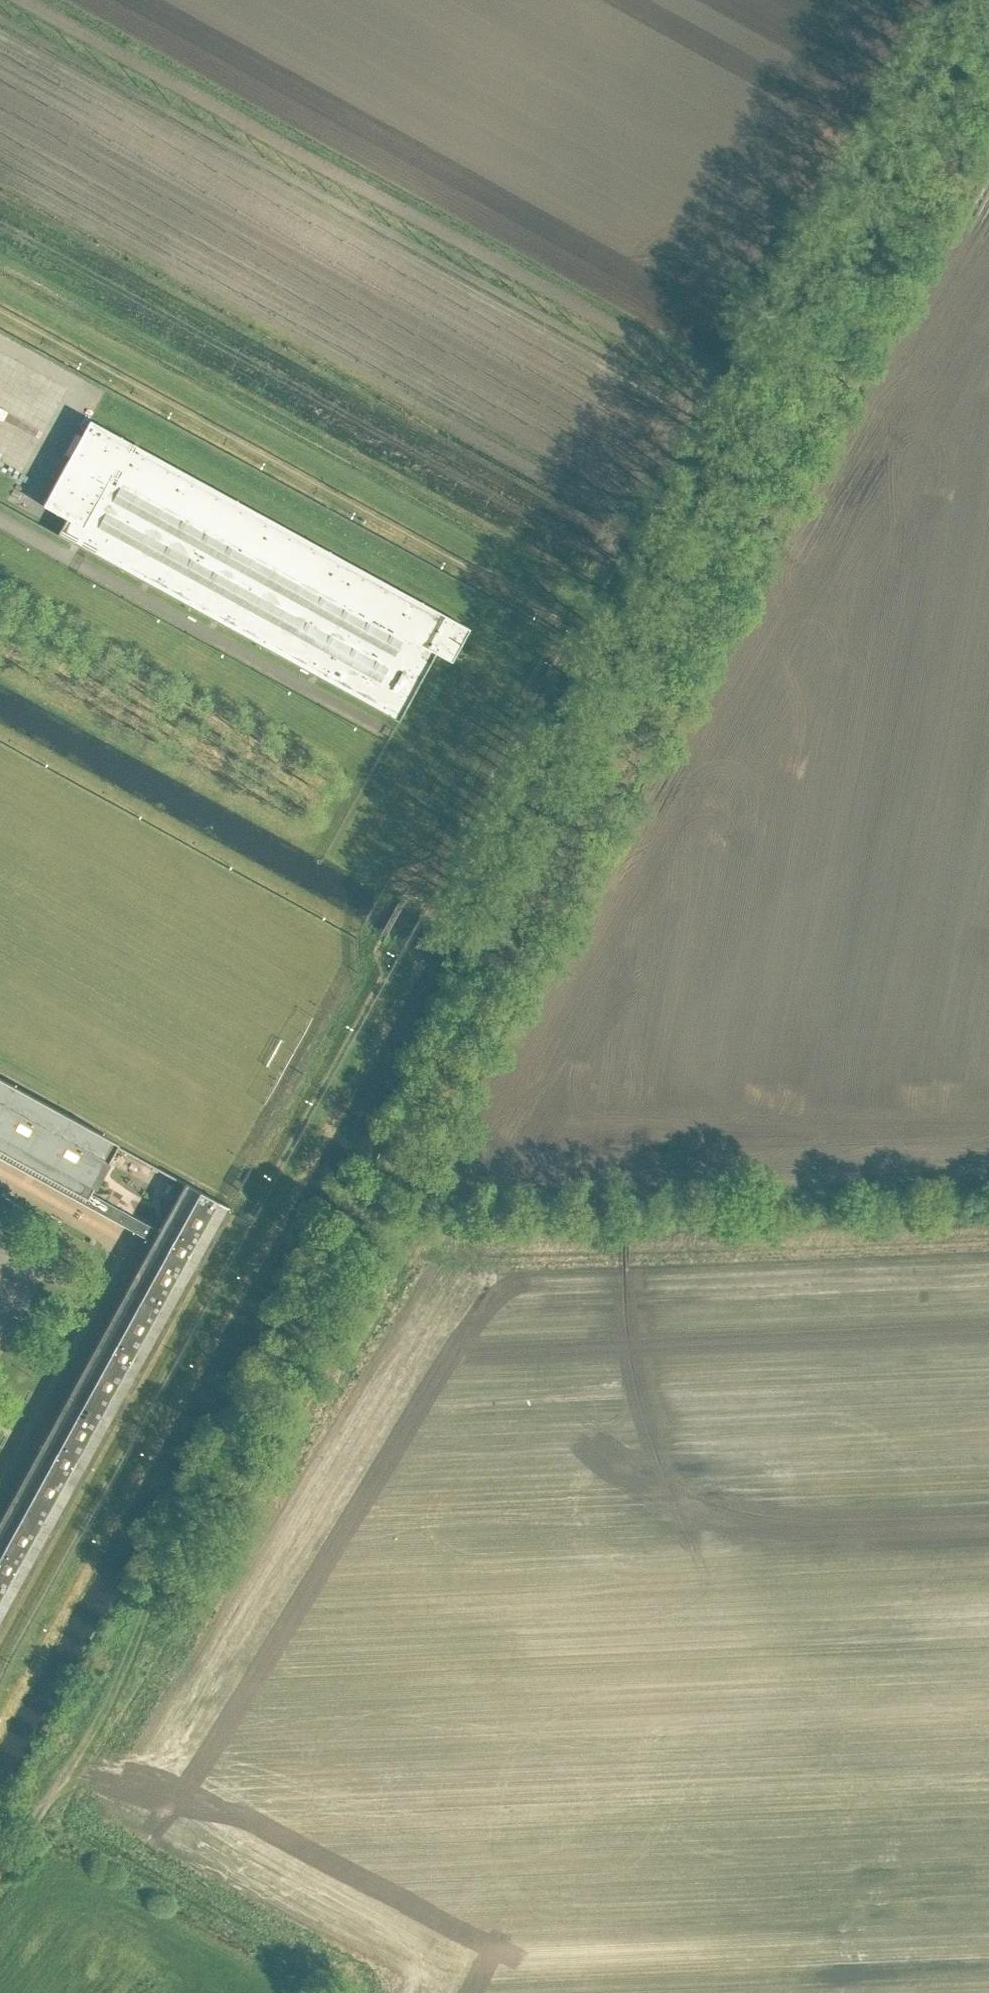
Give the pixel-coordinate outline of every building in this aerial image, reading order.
[(469,629),(91,422),(44,506),(67,516),(58,532),(57,534),(88,551),(398,721),(436,653),(451,662),(469,629)] [(151,1243),(0,1518),(0,1629),(230,1210),(231,1208),(229,1207),(184,1182),(157,1231),(88,1193),(115,1142),(0,1079),(0,1160),(151,1243)]
